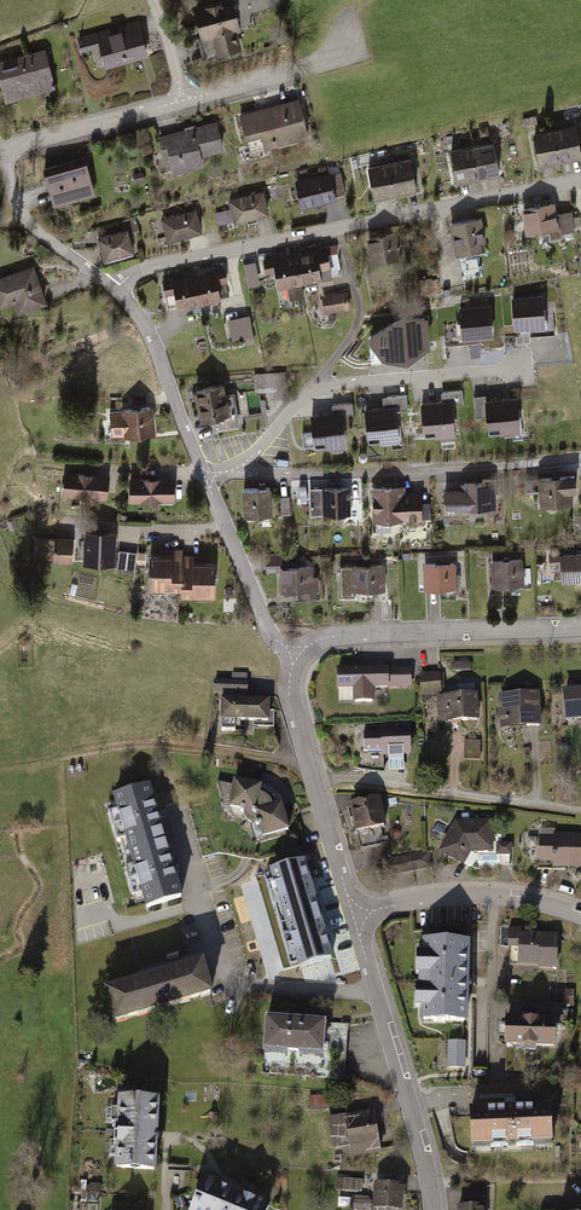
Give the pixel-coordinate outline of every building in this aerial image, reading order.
[(190,5),(200,42),(211,39),(216,56),(242,50),(237,31),(240,30),(239,26),(232,0),(210,0),(190,5)] [(248,0),(232,0),(239,26),(253,22),(251,12),(248,0)] [(251,12),(265,8),(263,0),(248,0),(251,12)] [(110,27),(77,36),(81,51),(100,46),(106,66),(148,54),(139,20),(118,25),(120,30),(111,32),(110,27)] [(0,60),(0,79),(5,99),(55,85),(45,48),(0,60)] [(298,99),(239,114),(245,138),(247,137),(250,150),(308,135),(298,99)] [(218,119),(159,136),(165,158),(171,157),(175,172),(204,163),(202,155),(227,148),(218,119)] [(555,127),(562,160),(580,156),(580,149),(575,122),(555,127)] [(555,127),(532,131),(539,165),(562,160),(555,127)] [(493,139),(473,143),(480,177),(501,172),(493,139)] [(473,143),(450,148),(457,182),(480,177),(473,143)] [(410,157),(390,161),(397,195),(417,190),(410,157)] [(87,160),(44,171),(53,204),(95,193),(87,160)] [(390,161),(367,166),(374,200),(397,195),(390,161)] [(143,170),(133,173),(136,183),(146,180),(143,170)] [(330,171),(293,180),(300,208),(347,197),(341,172),(330,174),(330,171)] [(262,190),(227,199),(229,209),(233,221),(233,222),(268,213),(262,190)] [(554,201),(520,208),(526,234),(560,227),(557,213),(554,201)] [(196,208),(161,218),(168,240),(203,230),(196,208)] [(233,221),(229,209),(215,212),(218,225),(233,221)] [(571,210),(557,213),(560,227),(561,233),(575,230),(571,210)] [(481,216),(449,223),(455,256),(482,251),(480,243),(486,242),(481,216)] [(123,229),(98,236),(105,258),(135,250),(130,232),(139,229),(136,218),(121,222),(123,229)] [(396,231),(366,237),(371,262),(399,257),(397,251),(411,248),(408,232),(397,234),(396,231)] [(312,251),(296,254),(302,284),(343,275),(336,244),(311,249),(312,251)] [(302,284),(296,254),(274,258),(274,257),(263,259),(266,274),(275,272),(278,288),(288,286),(290,300),(304,297),(302,284)] [(255,262),(243,264),(247,286),(259,283),(255,262)] [(0,277),(0,308),(13,303),(17,314),(48,303),(35,265),(0,277)] [(213,271),(194,275),(199,304),(230,298),(224,267),(213,269),(213,271)] [(174,277),(162,279),(168,310),(199,304),(194,275),(174,279),(174,277)] [(429,278),(416,279),(418,294),(430,292),(429,278)] [(346,291),(321,295),(324,312),(349,308),(346,291)] [(543,294),(512,297),(515,329),(546,326),(543,294)] [(490,304),(459,307),(462,340),(493,337),(490,304)] [(250,315),(228,320),(232,340),(254,335),(250,315)] [(404,315),(368,336),(370,360),(382,358),(407,360),(430,346),(427,317),(404,315)] [(479,343),(470,344),(471,357),(480,356),(479,343)] [(279,370),(256,372),(258,391),(281,389),(279,370)] [(232,386),(194,393),(199,422),(237,416),(232,386)] [(245,413),(264,410),(260,391),(236,395),(238,404),(243,403),(245,413)] [(441,393),(442,401),(452,400),(462,400),(462,391),(441,393)] [(382,398),(383,408),(395,406),(407,405),(406,395),(382,398)] [(486,416),(485,400),(484,396),(473,396),(475,417),(486,416)] [(517,397),(485,400),(486,416),(487,427),(500,426),(500,433),(520,431),(517,397)] [(442,401),(420,403),(423,429),(435,428),(435,436),(455,434),(452,400),(442,401)] [(331,405),(332,413),(342,412),(353,411),(353,403),(331,405)] [(122,411),(111,412),(113,435),(124,434),(125,436),(156,432),(153,405),(121,409),(122,411)] [(383,408),(364,409),(366,435),(379,434),(379,441),(398,440),(395,406),(383,408)] [(332,413),(309,415),(311,442),(322,441),(323,449),(345,447),(342,412),(332,413)] [(110,475),(65,470),(62,493),(107,498),(110,475)] [(575,475),(537,478),(538,492),(540,506),(573,503),(572,491),(577,491),(575,475)] [(175,478),(130,478),(129,500),(175,501),(175,478)] [(538,492),(537,478),(525,479),(527,493),(538,492)] [(461,489),(443,490),(444,513),(456,513),(456,508),(464,508),(464,509),(496,508),(495,479),(482,479),(482,483),(461,484),(461,489)] [(405,487),(371,488),(372,521),(421,520),(421,518),(420,502),(420,492),(405,492),(405,487)] [(270,488),(241,489),(242,515),(271,514),(270,488)] [(349,488),(309,489),(310,515),(350,513),(349,488)] [(289,496),(280,497),(281,513),(290,513),(289,496)] [(430,502),(420,502),(421,518),(431,518),(430,502)] [(15,518),(7,521),(10,529),(18,527),(15,518)] [(116,531),(85,529),(83,561),(115,562),(116,531)] [(73,538),(34,537),(33,557),(54,558),(53,562),(72,562),(73,538)] [(184,553),(184,548),(161,547),(160,555),(150,554),(148,588),(182,590),(184,553)] [(137,553),(119,550),(117,567),(134,570),(137,553)] [(549,553),(549,564),(560,563),(562,582),(580,581),(580,554),(562,555),(562,552),(549,553)] [(204,554),(184,553),(182,590),(182,594),(215,595),(216,562),(204,562),(204,554)] [(282,555),(265,554),(265,572),(282,572),(282,566),(282,555)] [(522,559),(490,561),(491,587),(523,585),(522,559)] [(435,563),(423,563),(424,589),(460,588),(460,574),(456,574),(455,562),(449,563),(435,563)] [(384,565),(339,566),(340,596),(354,596),(354,590),(384,590),(384,565)] [(312,566),(282,566),(282,572),(282,592),(308,592),(308,598),(318,598),(318,576),(313,576),(312,566)] [(72,583),(69,594),(75,595),(77,584),(72,583)] [(472,663),(453,663),(453,673),(472,673),(472,663)] [(412,667),(338,669),(338,691),(354,690),(354,703),(374,702),(374,688),(412,687),(412,667)] [(441,673),(421,674),(422,696),(442,695),(441,673)] [(232,680),(214,680),(214,693),(223,693),(247,694),(248,680),(247,680),(232,680)] [(564,691),(567,722),(580,720),(580,689),(564,691)] [(247,694),(223,693),(222,729),(236,730),(236,722),(254,723),(254,726),(274,727),(274,710),(271,709),(271,701),(247,701),(247,694)] [(478,695),(437,697),(439,724),(480,722),(478,695)] [(541,695),(499,697),(500,731),(542,729),(541,695)] [(382,733),(366,734),(367,756),(413,755),(412,723),(382,724),(382,733)] [(480,741),(464,741),(464,760),(480,760),(480,741)] [(567,744),(559,745),(560,753),(568,752),(567,744)] [(288,834),(280,806),(278,799),(273,793),(266,789),(263,788),(259,787),(231,782),(226,810),(241,813),(240,818),(242,822),(246,825),(252,827),(256,826),(260,841),(288,834)] [(150,786),(114,796),(118,812),(109,814),(118,844),(127,842),(131,854),(167,844),(150,786)] [(381,798),(352,805),(361,849),(389,843),(387,837),(384,838),(382,830),(388,829),(381,798)] [(396,798),(388,800),(389,806),(398,805),(396,798)] [(456,821),(440,855),(465,866),(473,852),(494,851),(492,819),(456,821)] [(447,828),(437,823),(432,834),(442,838),(447,828)] [(393,830),(391,833),(392,837),(396,839),(399,838),(400,835),(400,832),(396,830),(393,830)] [(540,837),(539,868),(580,870),(580,834),(554,833),(554,838),(540,837)] [(513,844),(497,843),(497,855),(512,856),(513,844)] [(184,901),(167,844),(131,854),(136,873),(127,876),(134,899),(143,897),(147,911),(184,901)] [(425,853),(382,859),(385,877),(418,872),(432,869),(429,852),(425,853)] [(304,862),(271,872),(286,923),(320,913),(313,890),(304,862)] [(320,913),(286,923),(301,972),(334,962),(325,932),(320,913)] [(522,925),(501,925),(501,946),(509,946),(509,963),(538,963),(538,966),(558,966),(558,931),(534,931),(522,931),(522,925)] [(468,938),(421,937),(421,948),(414,948),(414,970),(417,970),(417,981),(414,981),(413,1004),(420,1004),(420,1016),(466,1018),(467,981),(468,938)] [(178,951),(166,954),(168,961),(180,958),(178,951)] [(176,973),(157,978),(167,1012),(213,998),(204,965),(176,973)] [(167,1012),(157,978),(134,984),(105,993),(115,1027),(167,1012)] [(574,989),(566,989),(566,1006),(574,1006),(574,989)] [(295,1017),(264,1014),(261,1049),(264,1050),(285,1051),(285,1049),(296,1050),(296,1053),(320,1054),(323,1022),(323,1019),(295,1017)] [(555,1016),(504,1014),(504,1043),(506,1043),(522,1043),(522,1047),(525,1047),(536,1047),(536,1044),(554,1044),(555,1016)] [(347,1024),(323,1022),(320,1054),(296,1053),(296,1050),(285,1049),(285,1051),(264,1050),(263,1070),(343,1077),(347,1024)] [(465,1040),(447,1040),(446,1066),(464,1066),(465,1040)] [(522,1043),(506,1043),(505,1070),(524,1070),(525,1047),(522,1047),(522,1043)] [(329,1094),(308,1095),(308,1109),(329,1109),(329,1094)] [(162,1101),(121,1099),(120,1127),(115,1127),(114,1147),(119,1147),(118,1172),(159,1174),(161,1137),(162,1101)] [(513,1109),(471,1111),(473,1154),(552,1150),(550,1108),(513,1109)] [(374,1109),(327,1116),(332,1146),(349,1143),(351,1157),(381,1152),(374,1109)] [(363,1179),(336,1177),(336,1188),(362,1190),(363,1179)] [(403,1183),(374,1181),(372,1206),(402,1208),(402,1193),(405,1193),(405,1185),(403,1184),(403,1183)] [(208,1182),(196,1209),(273,1209),(239,1196),(208,1182)] [(89,1185),(85,1185),(85,1191),(100,1192),(100,1183),(89,1183),(89,1185)] [(465,1190),(465,1202),(484,1202),(485,1192),(465,1190)] [(99,1192),(87,1192),(86,1202),(98,1202),(99,1192)] [(355,1199),(354,1209),(370,1209),(371,1200),(355,1199)] [(458,1202),(458,1209),(484,1209),(484,1202),(465,1202),(458,1202)]
